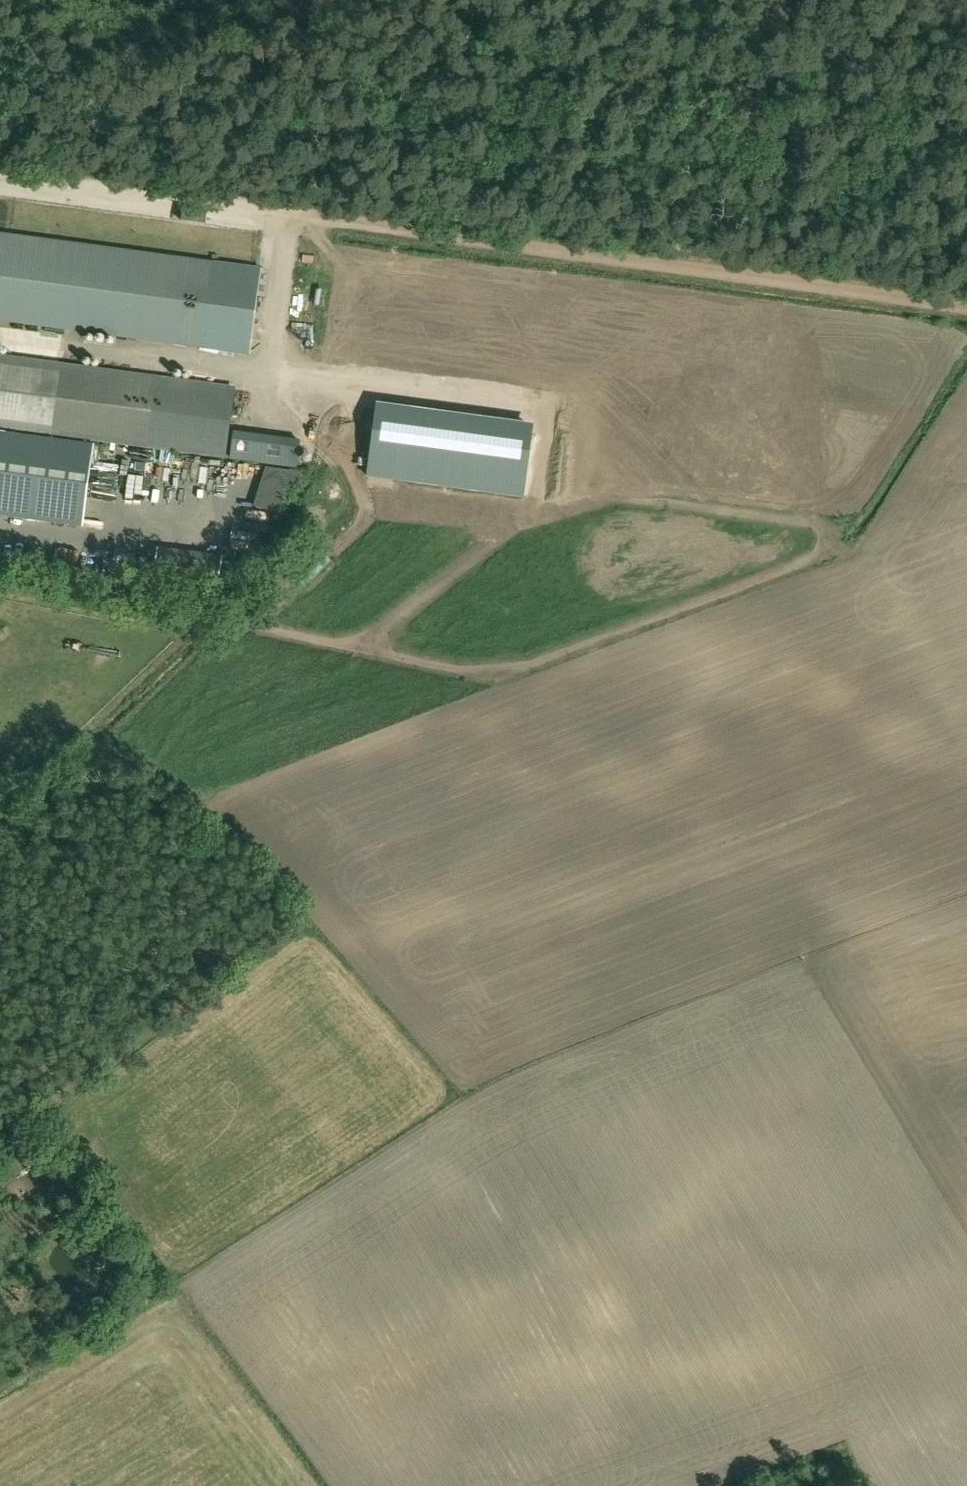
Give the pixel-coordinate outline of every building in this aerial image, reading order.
[(248,353),(260,270),(0,234),(0,319),(248,353)] [(157,379),(0,357),(0,427),(147,448),(225,459),(235,390),(157,379)] [(523,497),(533,428),(375,406),(365,475),(523,497)] [(86,526),(98,441),(0,428),(0,515),(86,526)] [(296,469),(299,441),(235,432),(231,460),(296,469)]
